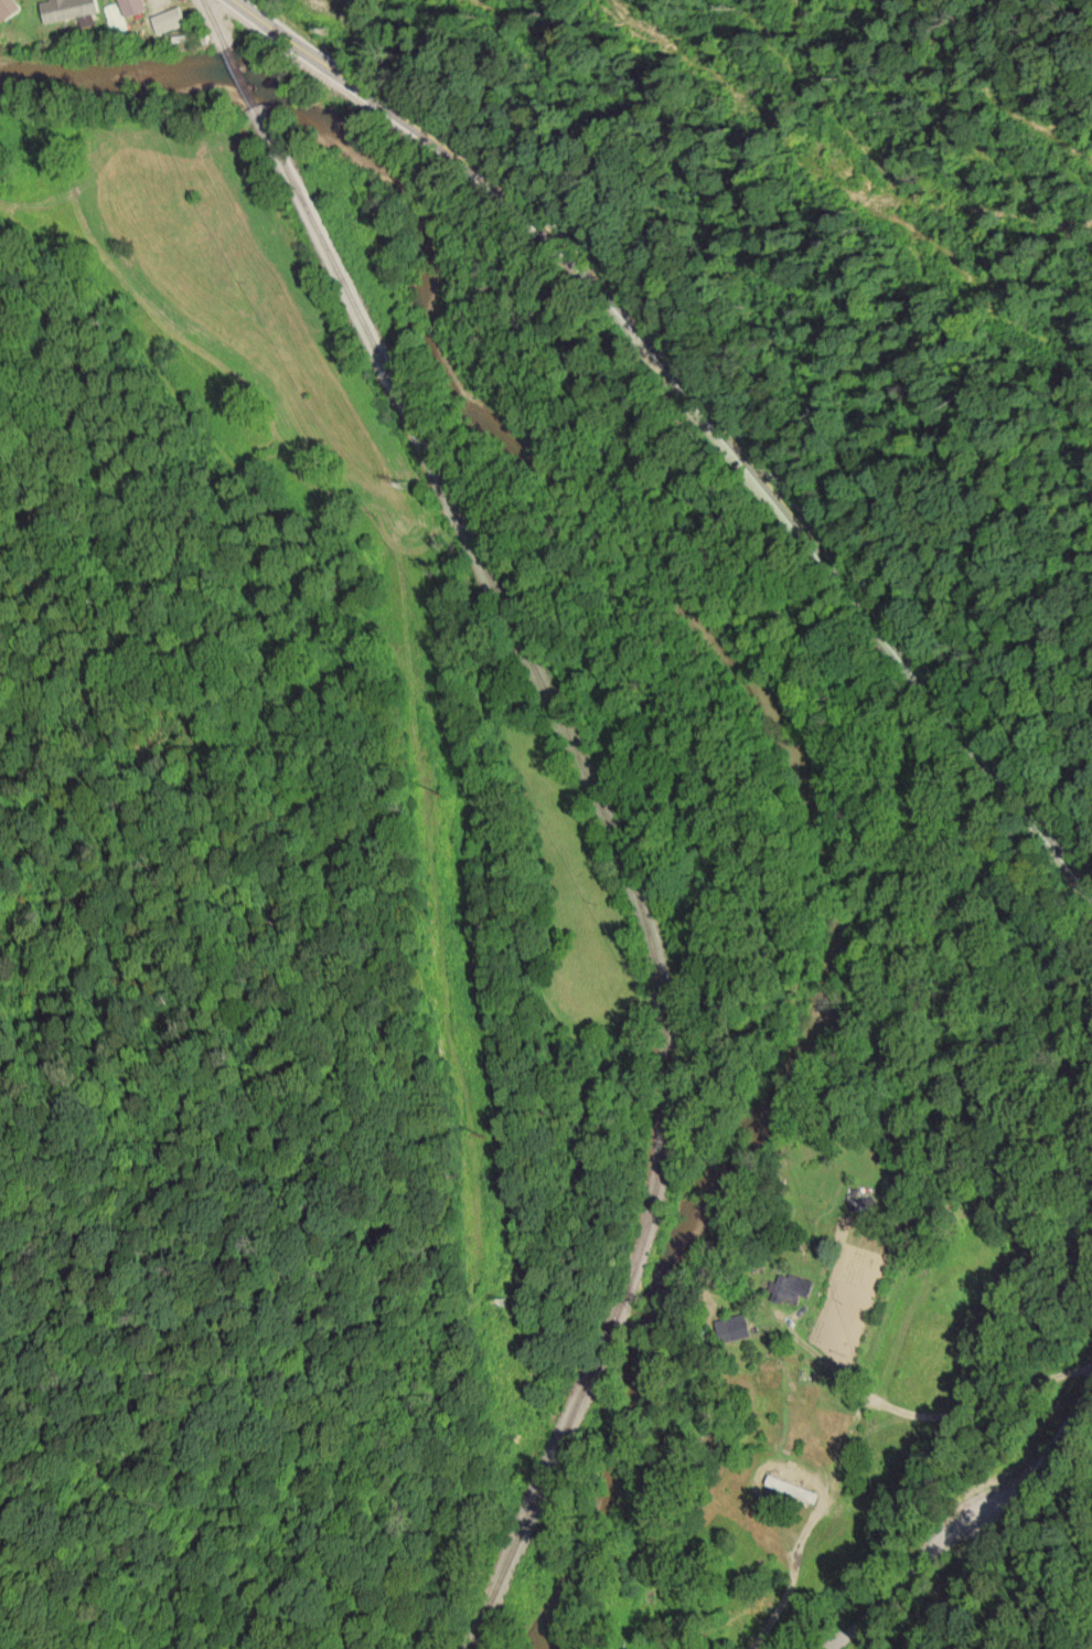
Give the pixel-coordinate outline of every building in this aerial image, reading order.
[(19,7),(14,0),(0,0),(0,23),(19,7)] [(50,1),(40,3),(43,23),(79,17),(80,27),(94,24),(92,13),(98,12),(96,0),(50,0),(50,1)] [(141,0),(118,0),(123,17),(144,11),(141,0)] [(122,28),(118,3),(106,6),(109,30),(122,28)] [(184,25),(180,7),(151,15),(156,33),(184,25)] [(800,1295),(807,1298),(812,1284),(785,1272),(774,1298),(795,1307),(800,1295)] [(720,1344),(750,1335),(743,1312),(713,1322),(720,1344)] [(764,1484),(812,1503),(816,1493),(768,1474),(764,1484)]
